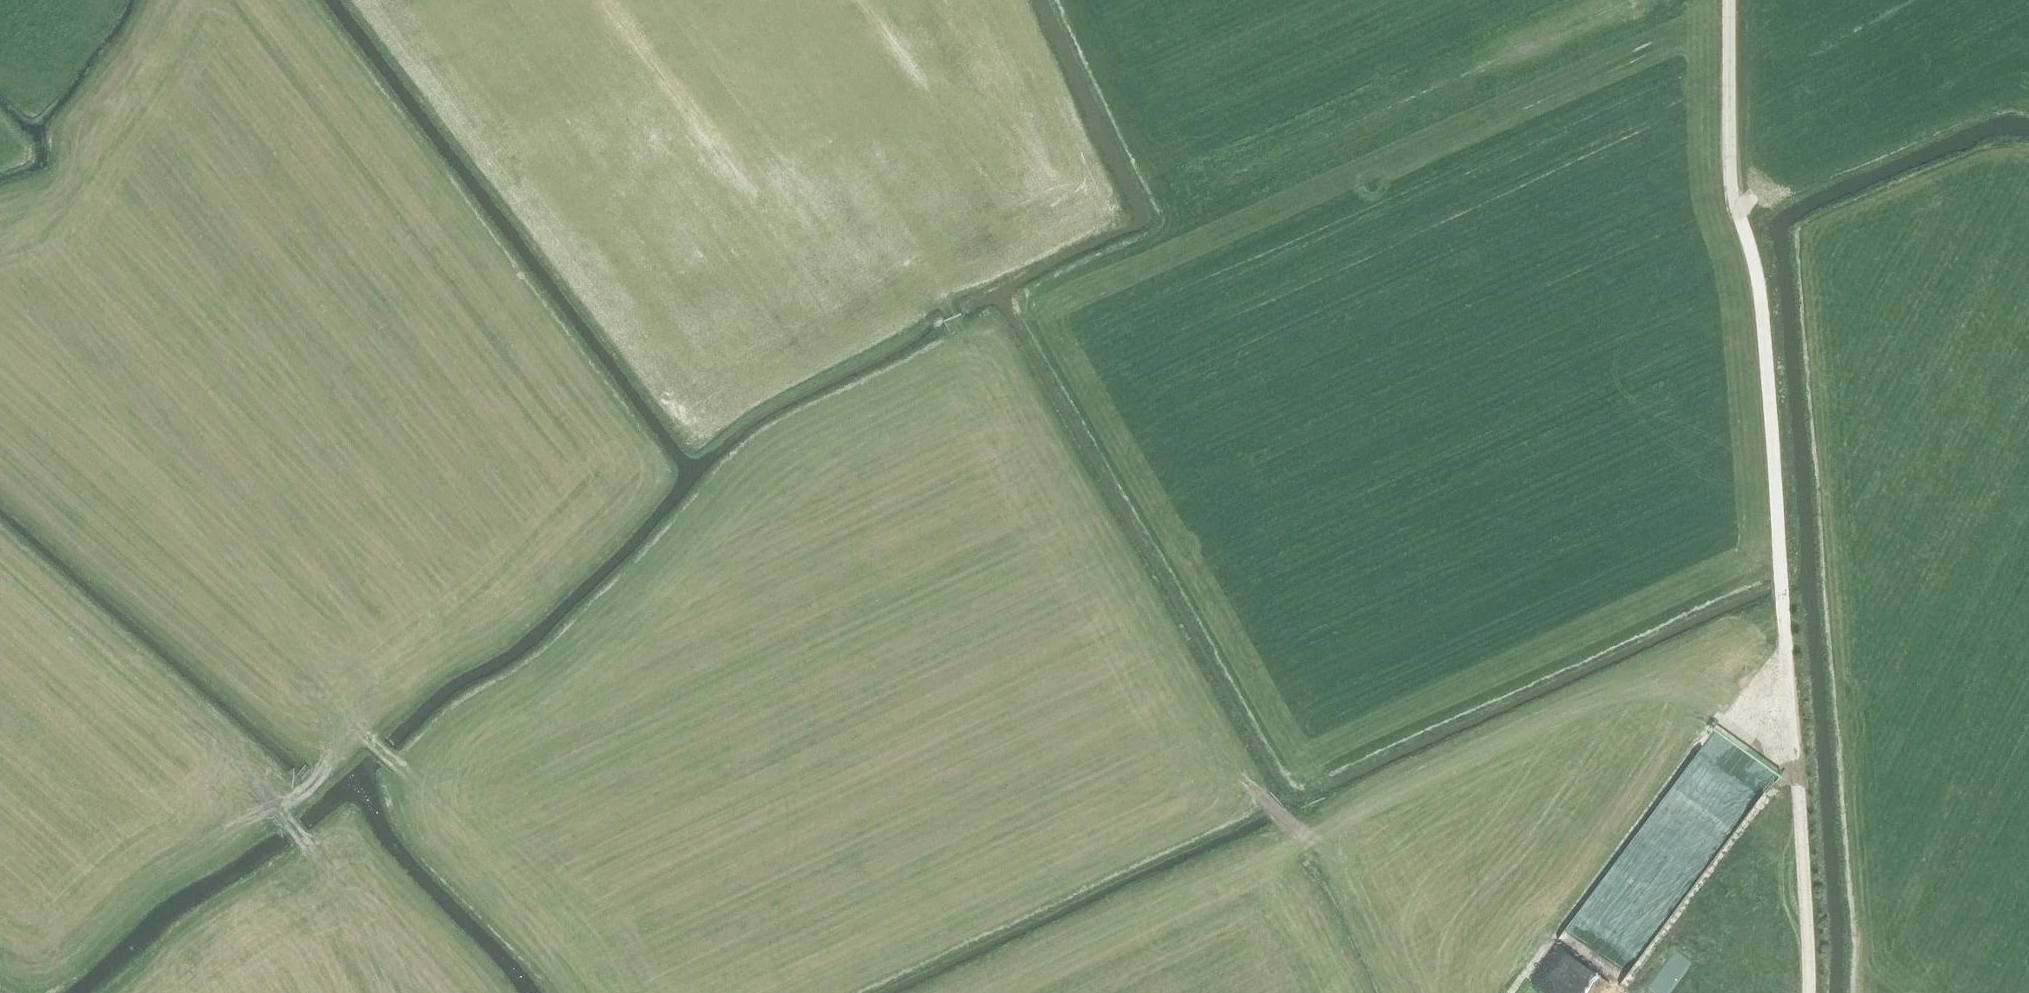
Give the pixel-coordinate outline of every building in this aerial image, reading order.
[(1659,992),(1673,992),(1697,961),(1679,947),(1649,986),(1659,992)]
